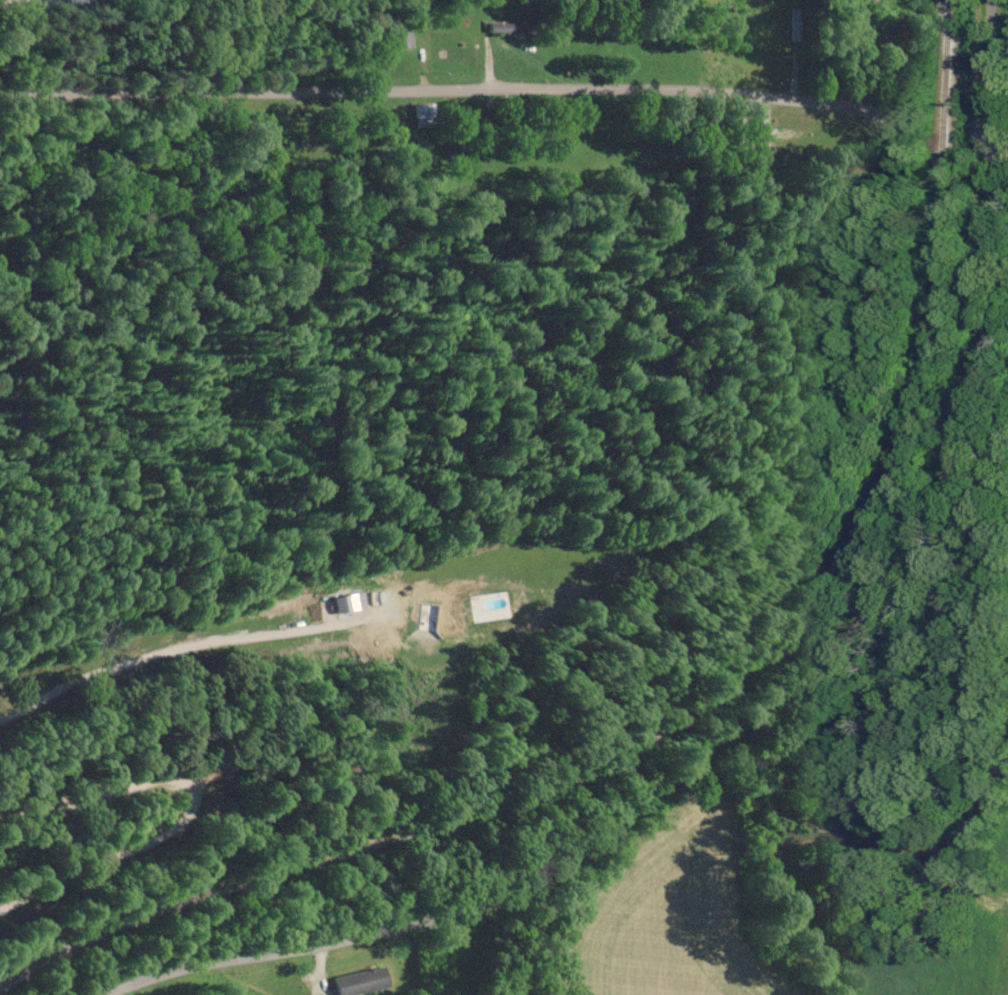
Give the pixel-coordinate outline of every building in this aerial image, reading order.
[(535,22),(489,22),(489,32),(535,32),(535,22)] [(433,127),(433,104),(414,104),(414,127),(433,127)] [(361,609),(358,593),(332,598),(335,614),(361,609)] [(438,636),(437,602),(413,602),(414,637),(438,636)] [(337,994),(355,994),(390,988),(385,966),(334,976),(337,994)]
